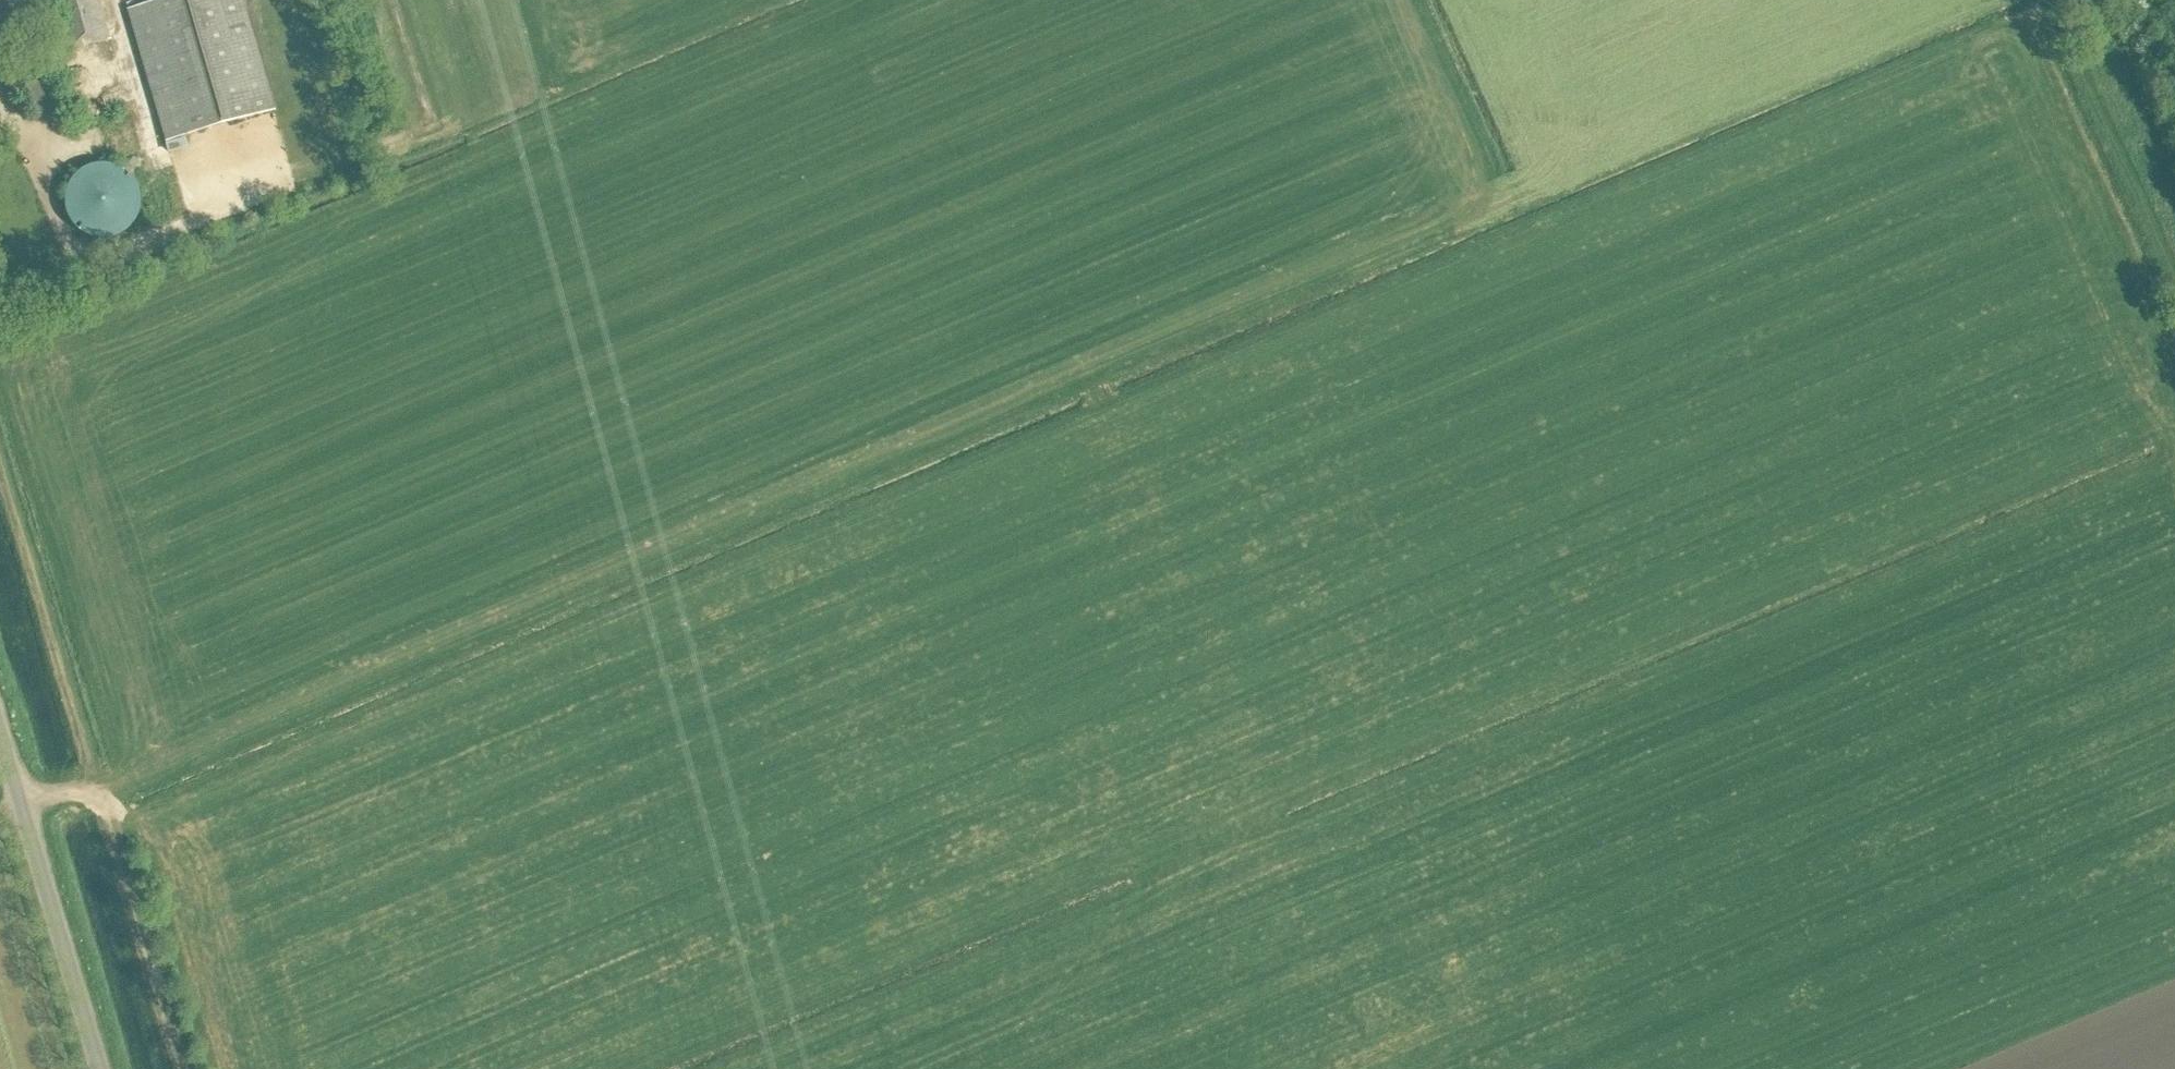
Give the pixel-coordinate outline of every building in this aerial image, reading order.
[(65,52),(110,39),(99,0),(50,0),(65,52)] [(127,8),(165,140),(275,109),(243,0),(156,0),(127,8)] [(132,231),(136,170),(75,166),(71,227),(132,231)]
